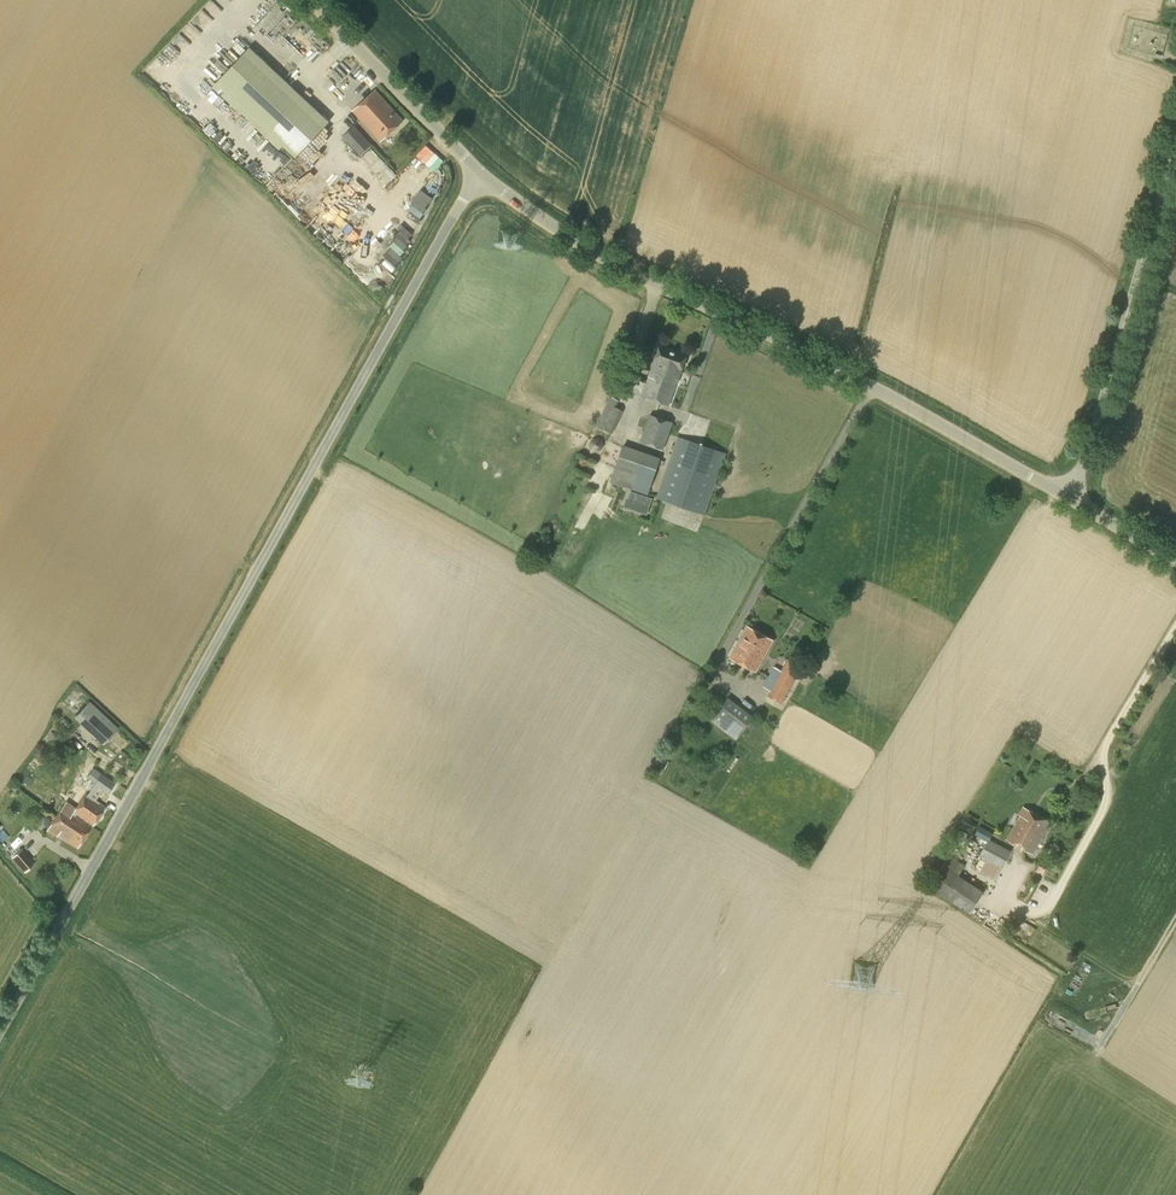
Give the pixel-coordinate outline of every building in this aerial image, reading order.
[(323,49),(329,43),(320,34),(311,43),(316,47),(318,45),(323,49)] [(239,90),(223,75),(215,84),(231,99),(239,90)] [(380,140),(403,119),(375,89),(353,110),(380,140)] [(329,121),(303,97),(269,132),(286,149),(296,158),(329,121)] [(360,155),(372,144),(354,125),(342,136),(360,155)] [(423,188),(408,214),(421,222),(437,196),(423,188)] [(343,205),(351,215),(360,207),(352,198),(343,205)] [(395,246),(383,260),(392,268),(420,235),(406,224),(390,243),(395,246)] [(655,399),(672,352),(658,347),(642,395),(655,399)] [(672,352),(655,399),(668,404),(686,357),(672,352)] [(612,433),(623,410),(616,407),(619,400),(608,395),(605,402),(607,403),(596,425),(612,433)] [(673,422),(649,414),(644,428),(640,427),(638,433),(642,434),(640,441),(663,449),(673,422)] [(706,515),(727,453),(677,436),(656,498),(706,515)] [(659,460),(660,457),(623,444),(610,481),(647,494),(657,467),(659,460)] [(622,495),(618,505),(620,506),(618,510),(644,521),(650,507),(622,495)] [(755,671),(773,639),(747,625),(730,656),(755,671)] [(781,703),(802,666),(787,658),(767,695),(781,703)] [(736,740),(754,716),(728,696),(710,720),(736,740)] [(103,744),(118,728),(90,700),(74,716),(103,744)] [(65,728),(71,723),(64,717),(59,722),(65,728)] [(97,765),(89,774),(109,792),(117,783),(97,765)] [(75,814),(92,827),(105,808),(96,801),(103,791),(95,786),(88,796),(85,794),(75,809),(65,802),(55,817),(64,824),(66,822),(68,824),(75,814)] [(1030,823),(1036,813),(1023,806),(1018,814),(1020,815),(1007,839),(1027,850),(1029,847),(1027,845),(1032,835),(1027,833),(1032,824),(1030,823)] [(4,823),(14,831),(24,820),(14,812),(4,823)] [(1029,847),(1027,850),(1032,853),(1050,822),(1036,813),(1030,823),(1032,824),(1027,833),(1032,835),(1027,845),(1029,847)] [(77,848),(92,827),(75,814),(68,824),(66,822),(64,824),(55,817),(46,830),(77,848)] [(972,833),(977,823),(965,817),(959,826),(972,833)] [(979,873),(995,881),(1011,851),(989,839),(992,833),(979,826),(974,835),(987,841),(980,855),(987,859),(979,873)] [(0,830),(0,837),(4,841),(10,834),(3,827),(0,830)] [(952,854),(963,837),(957,833),(946,851),(952,854)] [(34,863),(21,848),(11,857),(24,872),(34,863)] [(970,913),(984,892),(959,875),(965,865),(950,855),(929,887),(970,913)]
